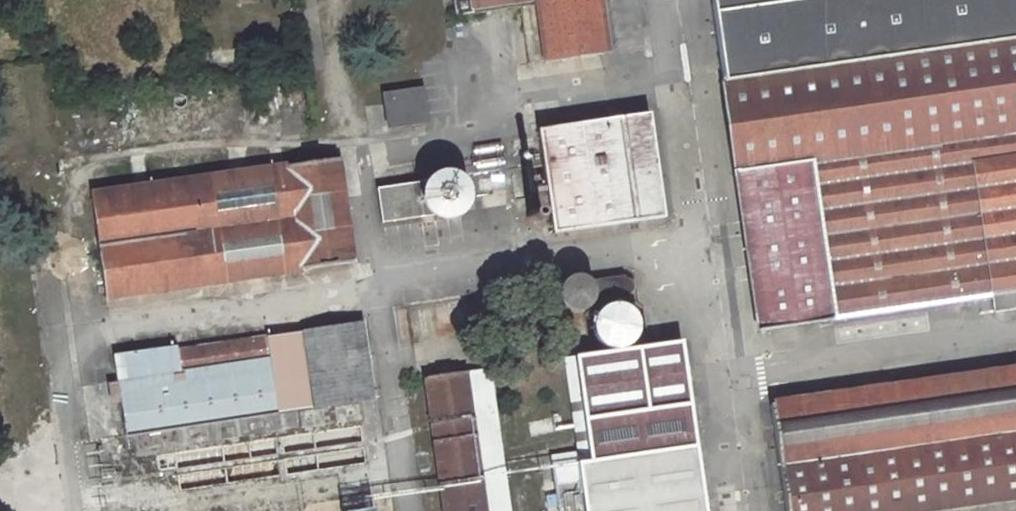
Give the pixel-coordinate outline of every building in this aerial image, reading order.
[(461,11),(520,2),(529,62),(610,50),(602,0),(459,0),(461,11)] [(762,324),(994,293),(996,309),(1015,307),(1015,0),(714,0),(762,324)] [(424,90),(386,96),(391,128),(429,123),(424,90)] [(540,129),(548,187),(533,190),(536,210),(535,211),(533,214),(533,216),(535,220),(538,222),(541,223),(547,219),(548,216),(552,215),(554,231),(665,215),(649,113),(540,129)] [(340,158),(94,194),(109,296),(354,261),(340,158)] [(472,201),(471,192),(470,189),(465,181),(459,177),(450,174),(442,174),(438,175),(431,179),(425,185),(379,192),(384,222),(427,215),(431,218),(438,223),(446,224),(454,223),(462,219),(468,213),(471,205),(472,201)] [(618,292),(622,296),(628,298),(631,297),(634,296),(637,293),(638,289),(639,285),(638,282),(635,278),(630,276),(627,276),(623,277),(619,281),(617,287),(618,292)] [(566,282),(561,289),(561,291),(560,295),(560,299),(563,306),(569,312),(574,315),(581,315),(585,315),(590,312),(596,307),(598,303),(599,299),(599,295),(596,286),(592,281),(587,278),(583,277),(573,278),(566,282)] [(400,341),(412,338),(407,308),(395,311),(400,341)] [(363,323),(306,332),(317,405),(375,397),(363,323)] [(306,332),(267,336),(278,409),(317,405),(306,332)] [(118,350),(129,431),(278,409),(267,336),(183,347),(182,341),(118,350)] [(577,355),(592,459),(554,466),(560,510),(709,510),(683,339),(577,355)] [(774,401),(790,510),(889,510),(1015,493),(1015,366),(774,401)] [(427,375),(447,510),(487,510),(467,369),(427,375)] [(267,476),(334,463),(327,427),(251,442),(256,467),(264,465),(267,476)] [(361,428),(345,430),(349,460),(365,458),(361,428)] [(189,485),(208,483),(205,452),(186,454),(189,485)]
